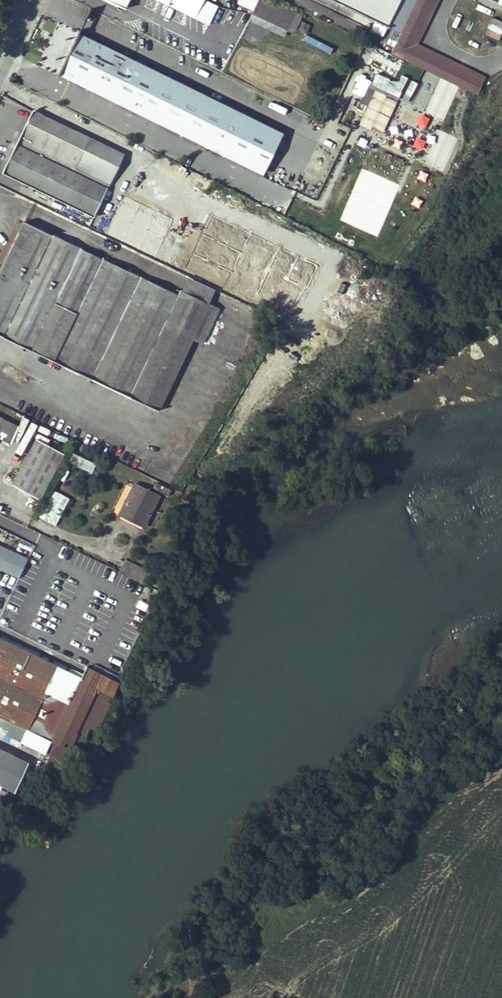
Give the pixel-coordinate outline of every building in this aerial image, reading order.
[(105,0),(124,9),(129,0),(105,0)] [(168,6),(209,25),(218,7),(204,0),(156,0),(168,6)] [(252,15),(286,31),(296,13),(269,0),(259,0),(252,15)] [(400,0),(332,0),(352,10),(387,27),(400,0)] [(391,54),(477,96),(483,83),(410,48),(432,0),(417,0),(391,54)] [(410,48),(483,83),(486,77),(417,44),(438,0),(432,0),(410,48)] [(348,19),(383,36),(387,27),(352,10),(348,19)] [(293,34),(294,33),(296,28),(306,33),(310,26),(300,21),(302,16),(296,13),(286,31),(293,34)] [(286,31),(252,15),(249,21),(283,37),(286,31)] [(294,33),(303,38),(306,33),(296,28),(294,33)] [(214,100),(78,33),(68,54),(58,74),(194,140),(214,100)] [(387,73),(396,78),(404,62),(375,47),(364,70),(383,79),(384,78),(387,73)] [(384,78),(393,82),(396,78),(387,73),(384,78)] [(398,86),(411,89),(413,78),(400,75),(398,86)] [(377,98),(389,101),(392,86),(380,83),(377,98)] [(292,139),(214,100),(194,140),(273,179),(292,139)] [(33,110),(3,173),(93,217),(108,187),(124,155),(33,110)] [(413,133),(423,138),(430,124),(420,119),(413,133)] [(24,222),(0,271),(0,336),(157,411),(192,338),(208,305),(181,292),(178,296),(109,263),(24,222)] [(202,343),(218,309),(208,305),(192,338),(202,343)] [(44,426),(41,432),(54,438),(57,432),(44,426)] [(86,465),(58,452),(36,496),(64,510),(86,465)] [(145,525),(160,496),(136,484),(121,514),(145,525)] [(19,578),(28,558),(0,545),(0,570),(19,578)] [(120,572),(141,582),(146,569),(125,560),(120,572)] [(35,713),(58,667),(0,639),(0,731),(22,741),(35,713)] [(65,670),(58,667),(35,713),(39,715),(57,679),(60,680),(65,670)] [(110,702),(108,701),(117,682),(86,667),(81,679),(55,732),(46,753),(64,761),(69,750),(66,748),(84,739),(89,726),(97,730),(110,702)] [(76,677),(51,730),(55,732),(81,679),(76,677)] [(40,769),(43,764),(0,744),(0,750),(40,769)] [(59,768),(62,762),(49,756),(46,762),(59,768)]
